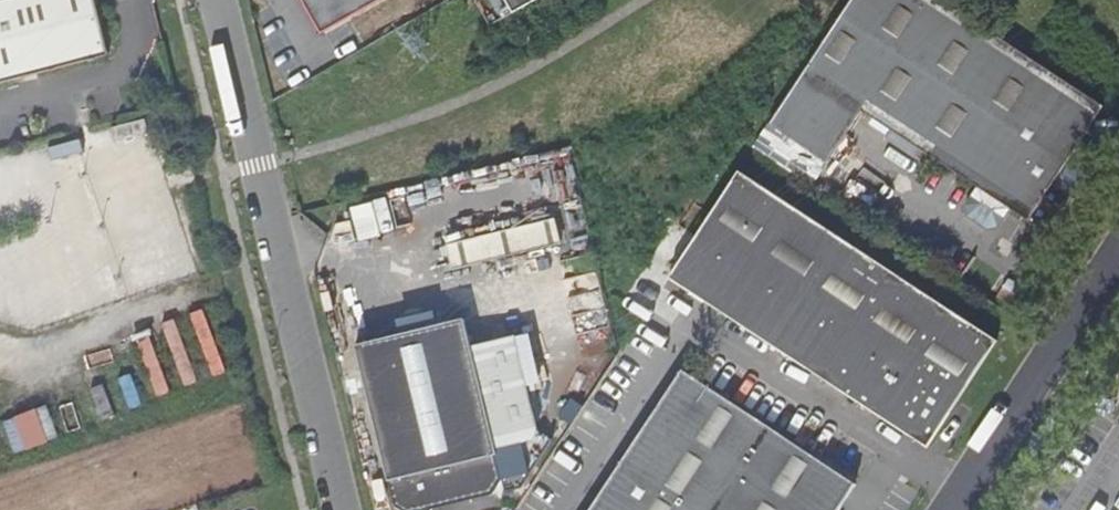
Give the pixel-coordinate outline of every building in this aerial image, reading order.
[(107,53),(94,0),(0,0),(0,79),(107,53)] [(516,11),(535,0),(510,0),(516,11)] [(1101,108),(1105,104),(949,0),(851,0),(832,30),(772,122),(829,159),(865,108),(1030,217),(1101,108)] [(313,11),(300,6),(277,17),(275,48),(301,61),(324,48),(324,31),(313,11)] [(51,156),(81,151),(78,139),(49,144),(51,156)] [(740,170),(670,277),(930,447),(999,341),(740,170)] [(360,240),(380,235),(371,201),(350,207),(360,240)] [(453,270),(561,244),(555,216),(446,243),(453,270)] [(463,318),(357,344),(394,503),(407,509),(433,509),(434,508),(494,493),(503,479),(495,448),(530,439),(536,430),(513,335),(470,345),(463,318)] [(590,509),(842,509),(858,485),(682,369),(590,509)] [(14,451),(57,435),(45,403),(2,419),(14,451)]
